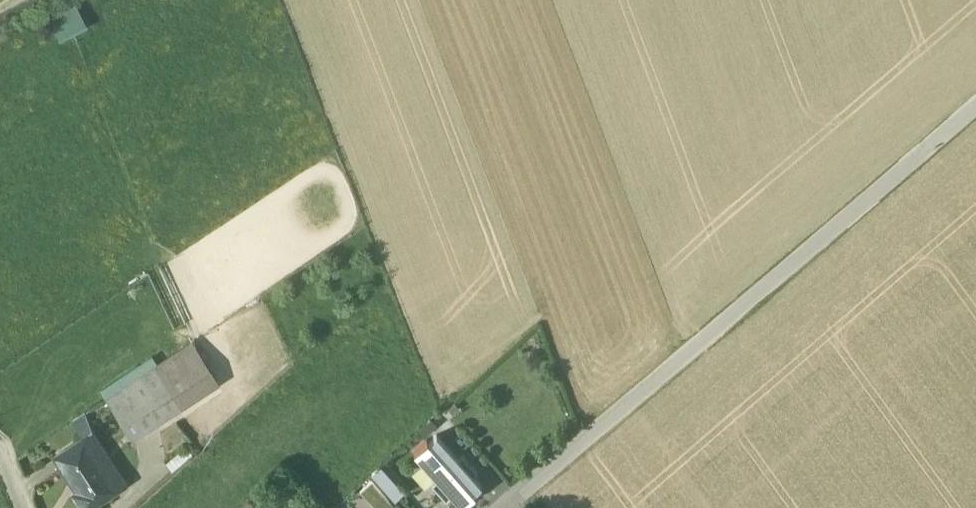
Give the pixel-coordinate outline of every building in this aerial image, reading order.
[(45,9),(59,37),(87,23),(75,0),(64,0),(45,9)] [(192,342),(158,364),(182,401),(215,379),(192,342)] [(102,389),(107,397),(158,364),(153,356),(102,389)] [(158,364),(107,397),(131,434),(182,401),(158,364)] [(81,413),(72,419),(77,426),(86,421),(81,413)] [(86,421),(77,426),(83,436),(92,430),(86,421)] [(55,454),(77,489),(73,492),(84,507),(86,507),(118,487),(118,486),(126,481),(92,430),(83,436),(55,454)] [(458,458),(436,433),(429,440),(427,438),(414,450),(437,477),(431,482),(446,499),(452,493),(462,504),(475,492),(473,491),(481,484),(473,475),(478,471),(463,454),(458,458)] [(403,492),(380,466),(372,473),(395,498),(403,492)] [(372,479),(360,489),(377,507),(387,507),(393,503),(372,479)]
